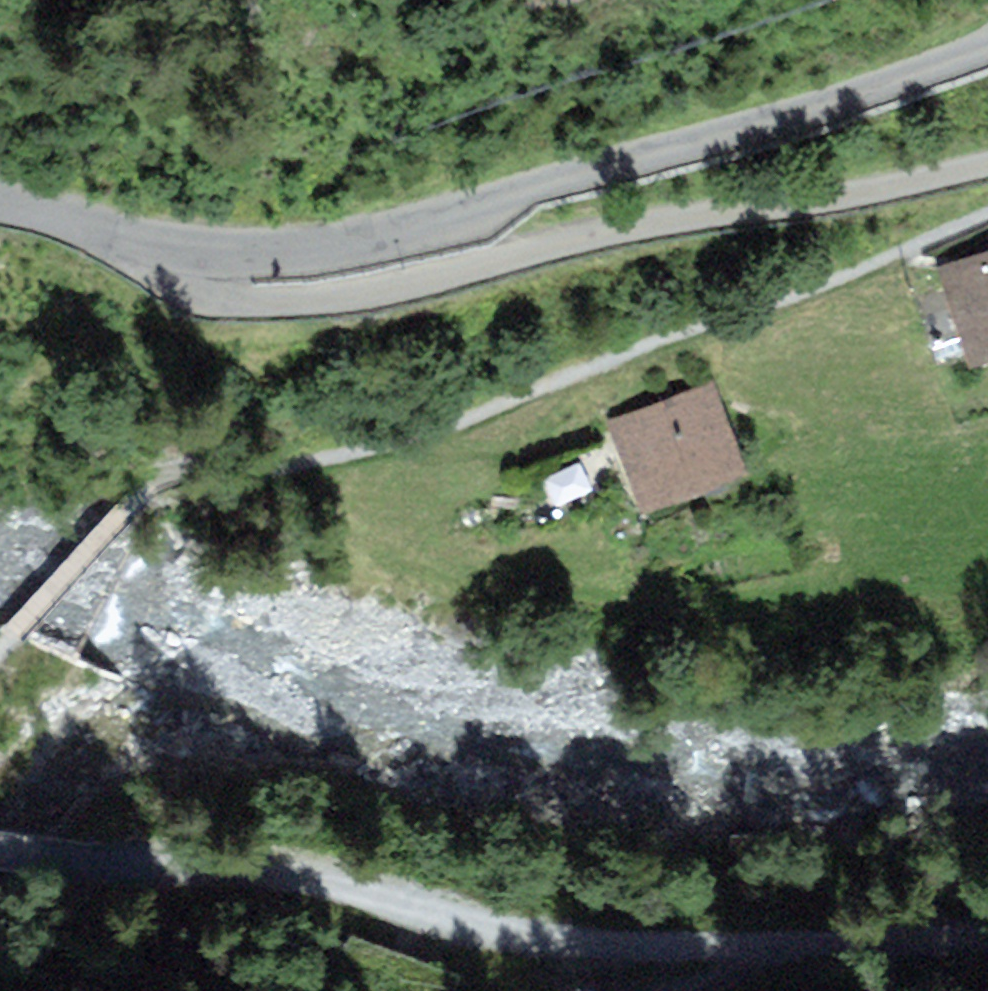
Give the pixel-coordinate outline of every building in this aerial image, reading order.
[(905,282),(937,375),(987,358),(987,254),(905,282)] [(733,385),(623,424),(658,523),(768,484),(733,385)]
